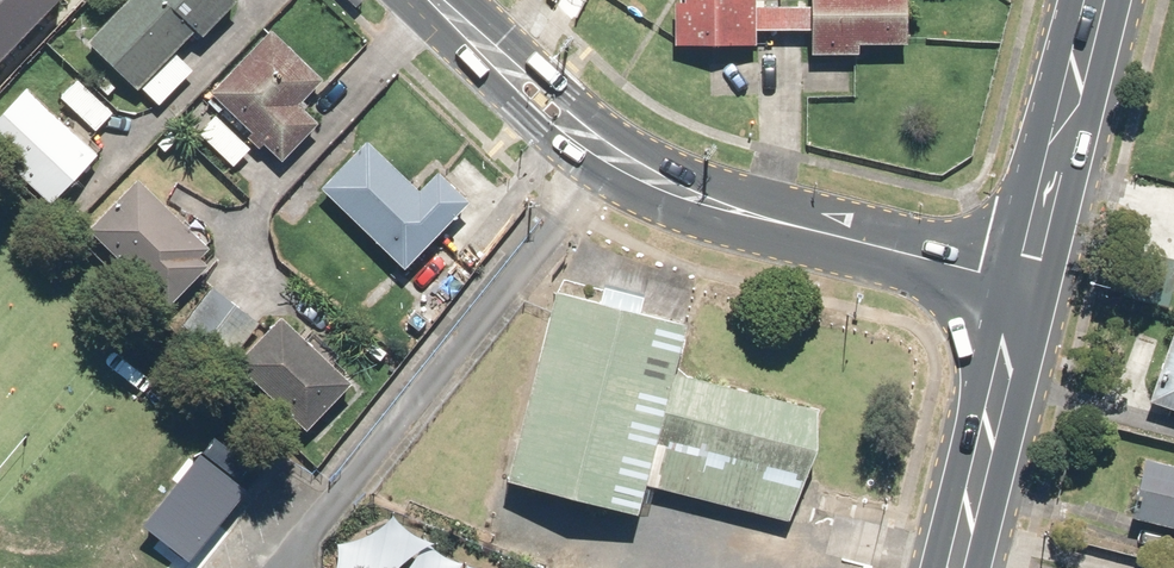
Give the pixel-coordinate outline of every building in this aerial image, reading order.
[(52,0),(0,0),(0,56),(52,0)] [(86,46),(158,112),(193,74),(173,56),(192,36),(200,42),(237,2),(234,0),(129,0),(86,46)] [(755,34),(809,34),(809,59),(858,59),(858,48),(905,48),(905,0),(807,0),(807,8),(755,8),(755,0),(663,0),(663,49),(755,49),(755,34)] [(269,31),(209,95),(250,133),(245,139),(263,155),(267,151),(281,164),(318,125),(298,106),(322,81),(269,31)] [(77,80),(58,100),(94,134),(113,115),(77,80)] [(25,90),(0,117),(0,155),(52,204),(96,156),(25,90)] [(214,115),(196,132),(232,169),(250,151),(214,115)] [(367,141),(317,189),(401,275),(470,207),(437,172),(417,192),(367,141)] [(207,251),(132,180),(85,230),(169,310),(208,270),(198,261),(207,251)] [(259,327),(210,286),(180,320),(229,362),(259,327)] [(550,295),(502,487),(633,520),(641,488),(787,524),(816,411),(670,374),(682,328),(550,295)] [(281,319),(234,367),(304,436),(352,388),(281,319)] [(1146,400),(1173,411),(1173,328),(1172,327),(1146,400)] [(1142,459),(1128,519),(1173,530),(1173,467),(1142,459)]
